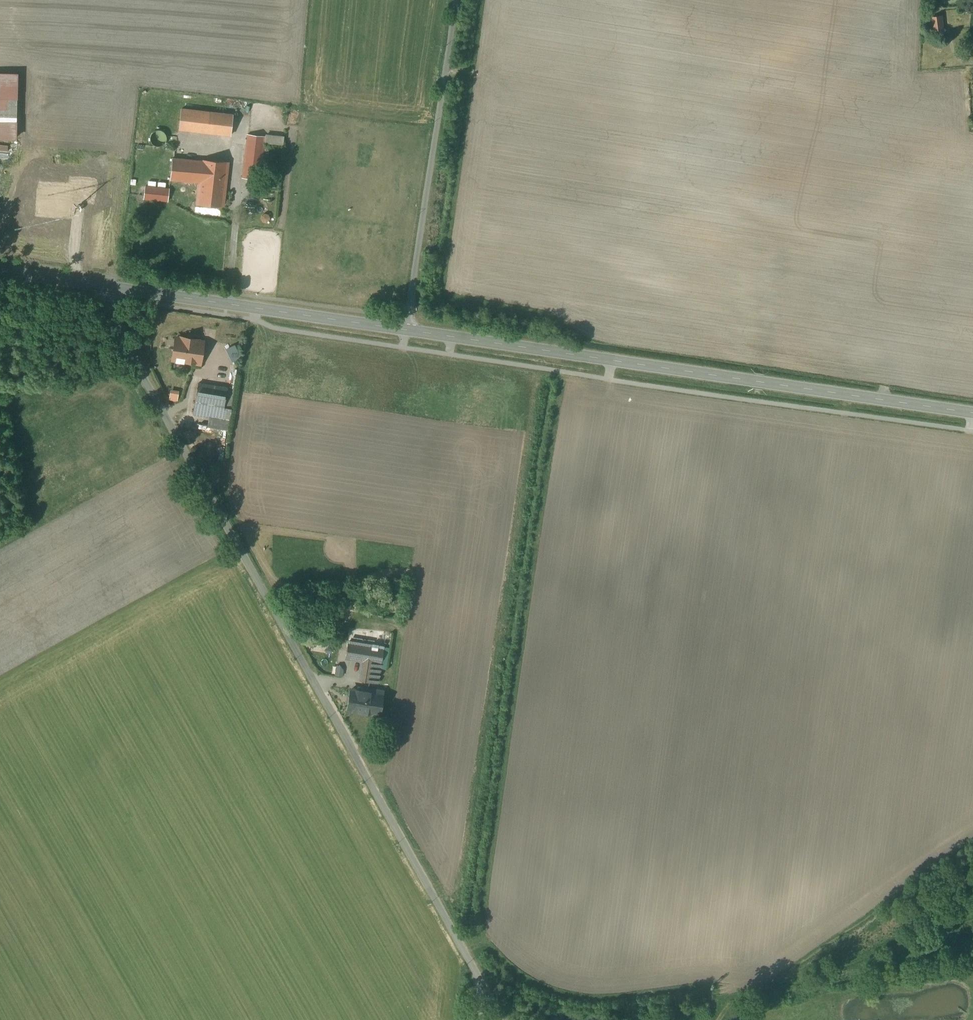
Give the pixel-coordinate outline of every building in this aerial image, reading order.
[(931,15),(932,35),(944,34),(943,14),(931,15)] [(0,100),(0,120),(15,120),(16,100),(0,100)] [(233,115),(182,109),(179,129),(231,135),(233,115)] [(157,130),(155,131),(154,132),(152,133),(151,134),(151,136),(150,138),(150,139),(151,141),(152,143),(153,144),(154,145),(156,146),(157,146),(159,147),(161,146),(162,146),(164,145),(165,144),(166,142),(167,141),(167,139),(167,137),(167,135),(166,134),(165,132),(163,131),(162,130),(160,130),(159,130),(157,130)] [(248,134),(243,178),(260,180),(265,136),(248,134)] [(0,144),(0,156),(7,157),(8,145),(0,144)] [(228,163),(173,158),(171,180),(200,182),(200,185),(225,187),(228,163)] [(270,182),(260,181),(258,197),(268,198),(270,182)] [(225,187),(200,185),(198,204),(223,206),(225,187)] [(169,189),(146,186),(144,198),(168,201),(169,189)] [(199,339),(181,337),(181,338),(176,338),(173,359),(176,360),(176,362),(184,363),(185,361),(200,363),(204,342),(198,341),(199,339)] [(234,345),(216,342),(214,356),(212,368),(224,370),(226,358),(232,359),(234,345)] [(240,366),(231,365),(228,379),(237,381),(240,366)] [(228,388),(198,383),(195,403),(224,408),(228,388)] [(224,408),(195,403),(193,414),(230,420),(232,409),(224,408)] [(384,648),(348,642),(346,658),(363,661),(360,680),(378,683),(384,648)] [(368,691),(351,689),(348,710),(376,714),(379,691),(368,689),(368,691)] [(474,1017),(476,1019),(480,1019),(488,1016),(486,1011),(474,1017)]
